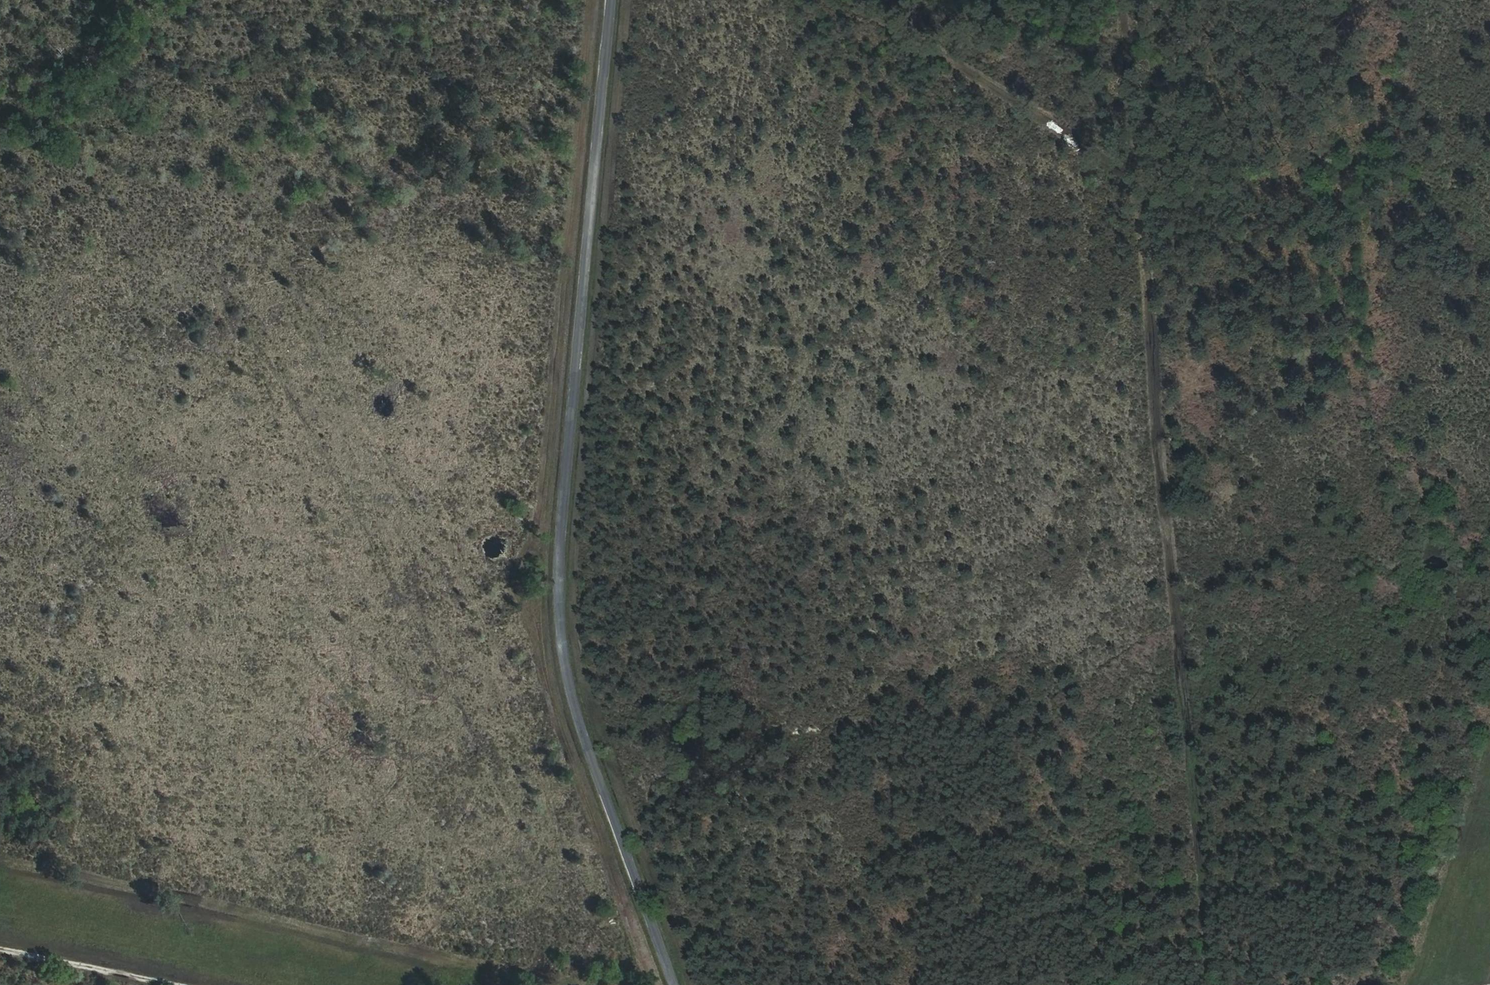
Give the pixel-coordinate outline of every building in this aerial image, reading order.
[(626,885),(620,886),(622,897),(628,896),(626,885)]
